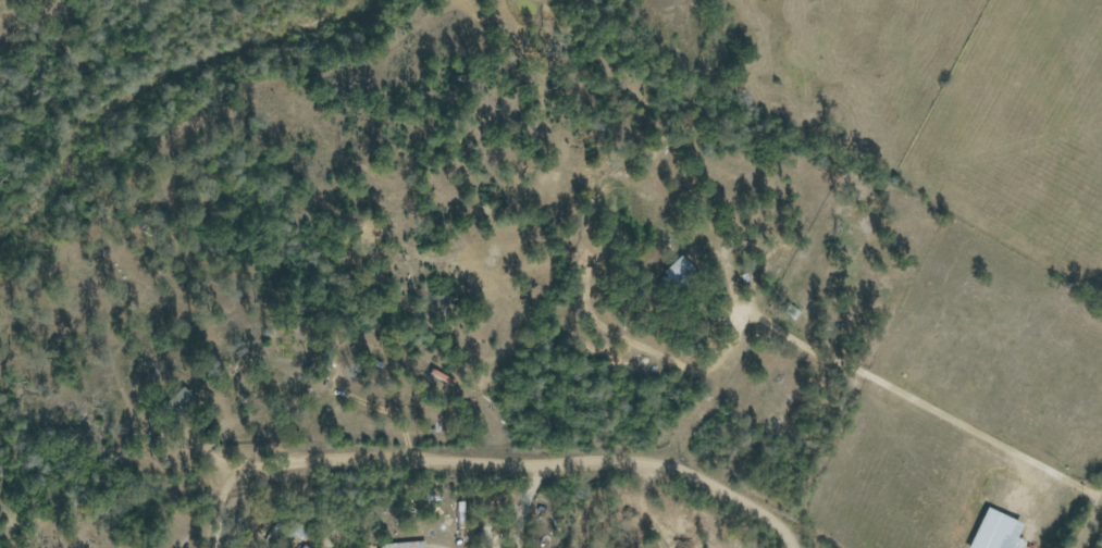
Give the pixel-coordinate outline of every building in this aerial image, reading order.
[(663,271),(675,287),(695,272),(683,256),(663,271)] [(182,414),(197,401),(184,386),(169,400),(182,414)] [(1020,542),(1010,538),(1016,522),(979,508),(964,547),(1017,547),(1020,542)]
